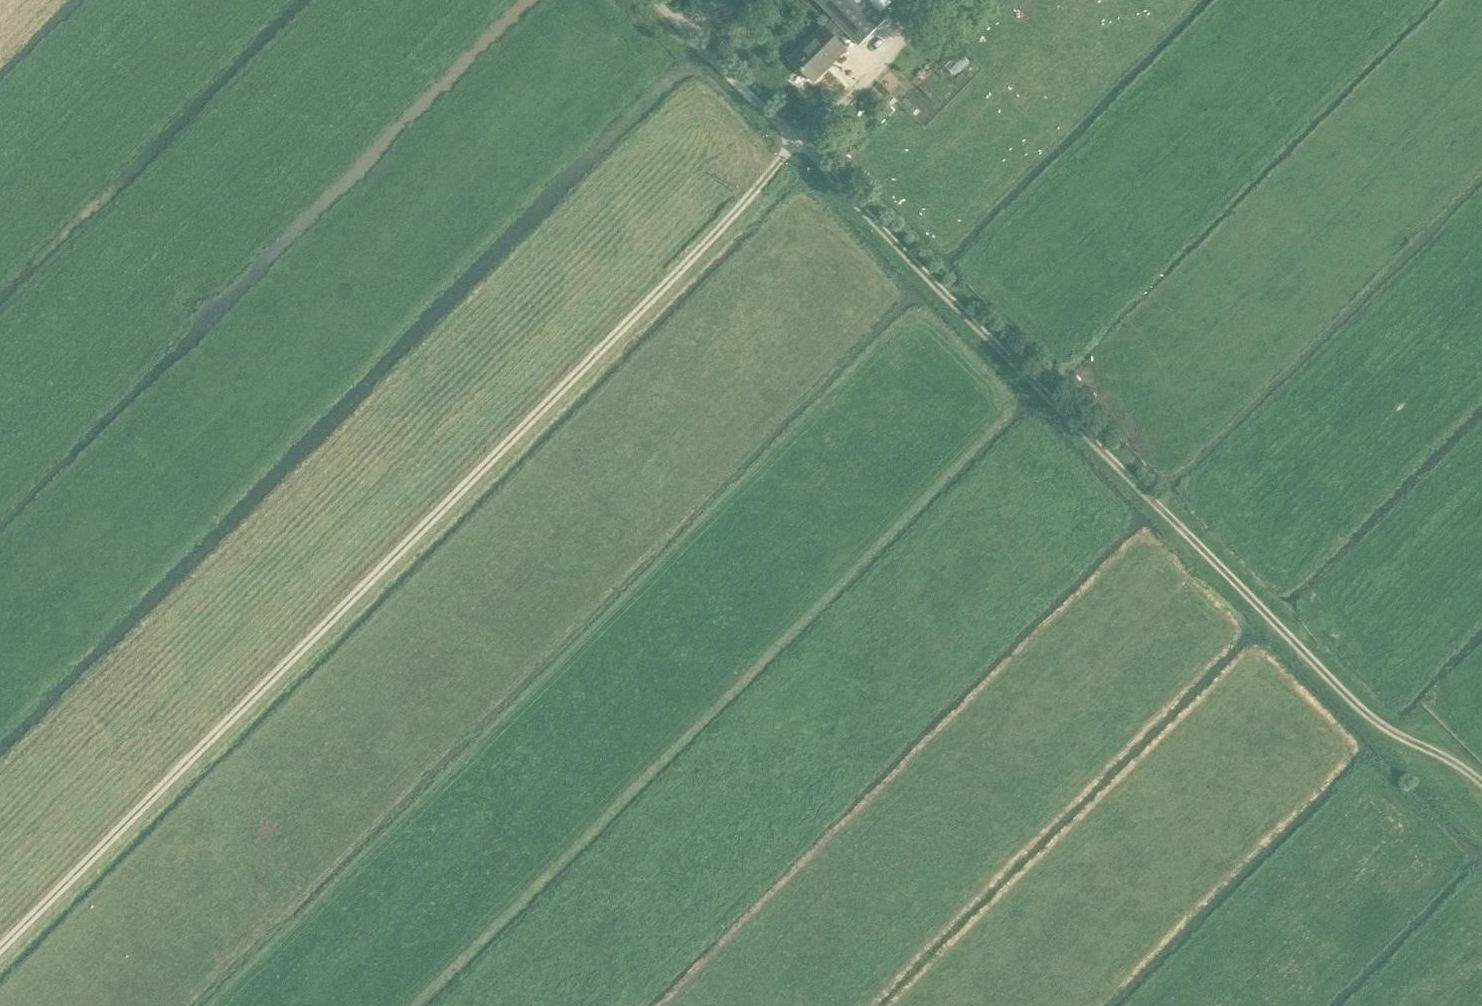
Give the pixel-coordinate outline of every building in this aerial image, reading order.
[(834,18),(833,19),(844,30),(859,46),(887,18),(869,0),(816,0),(834,18)] [(825,26),(792,58),(814,81),(847,49),(836,38),(844,30),(833,19),(825,27),(825,26)]
